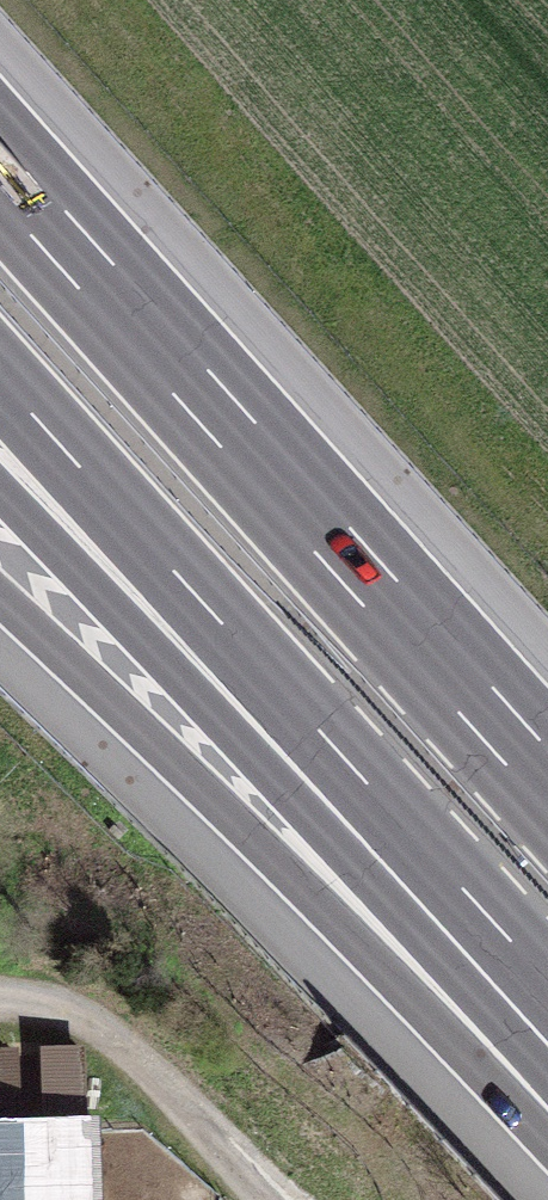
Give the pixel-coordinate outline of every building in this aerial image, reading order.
[(0,1038),(0,1086),(89,1082),(87,1035),(0,1038)] [(0,1101),(0,1199),(81,1199),(77,1098),(0,1101)]
